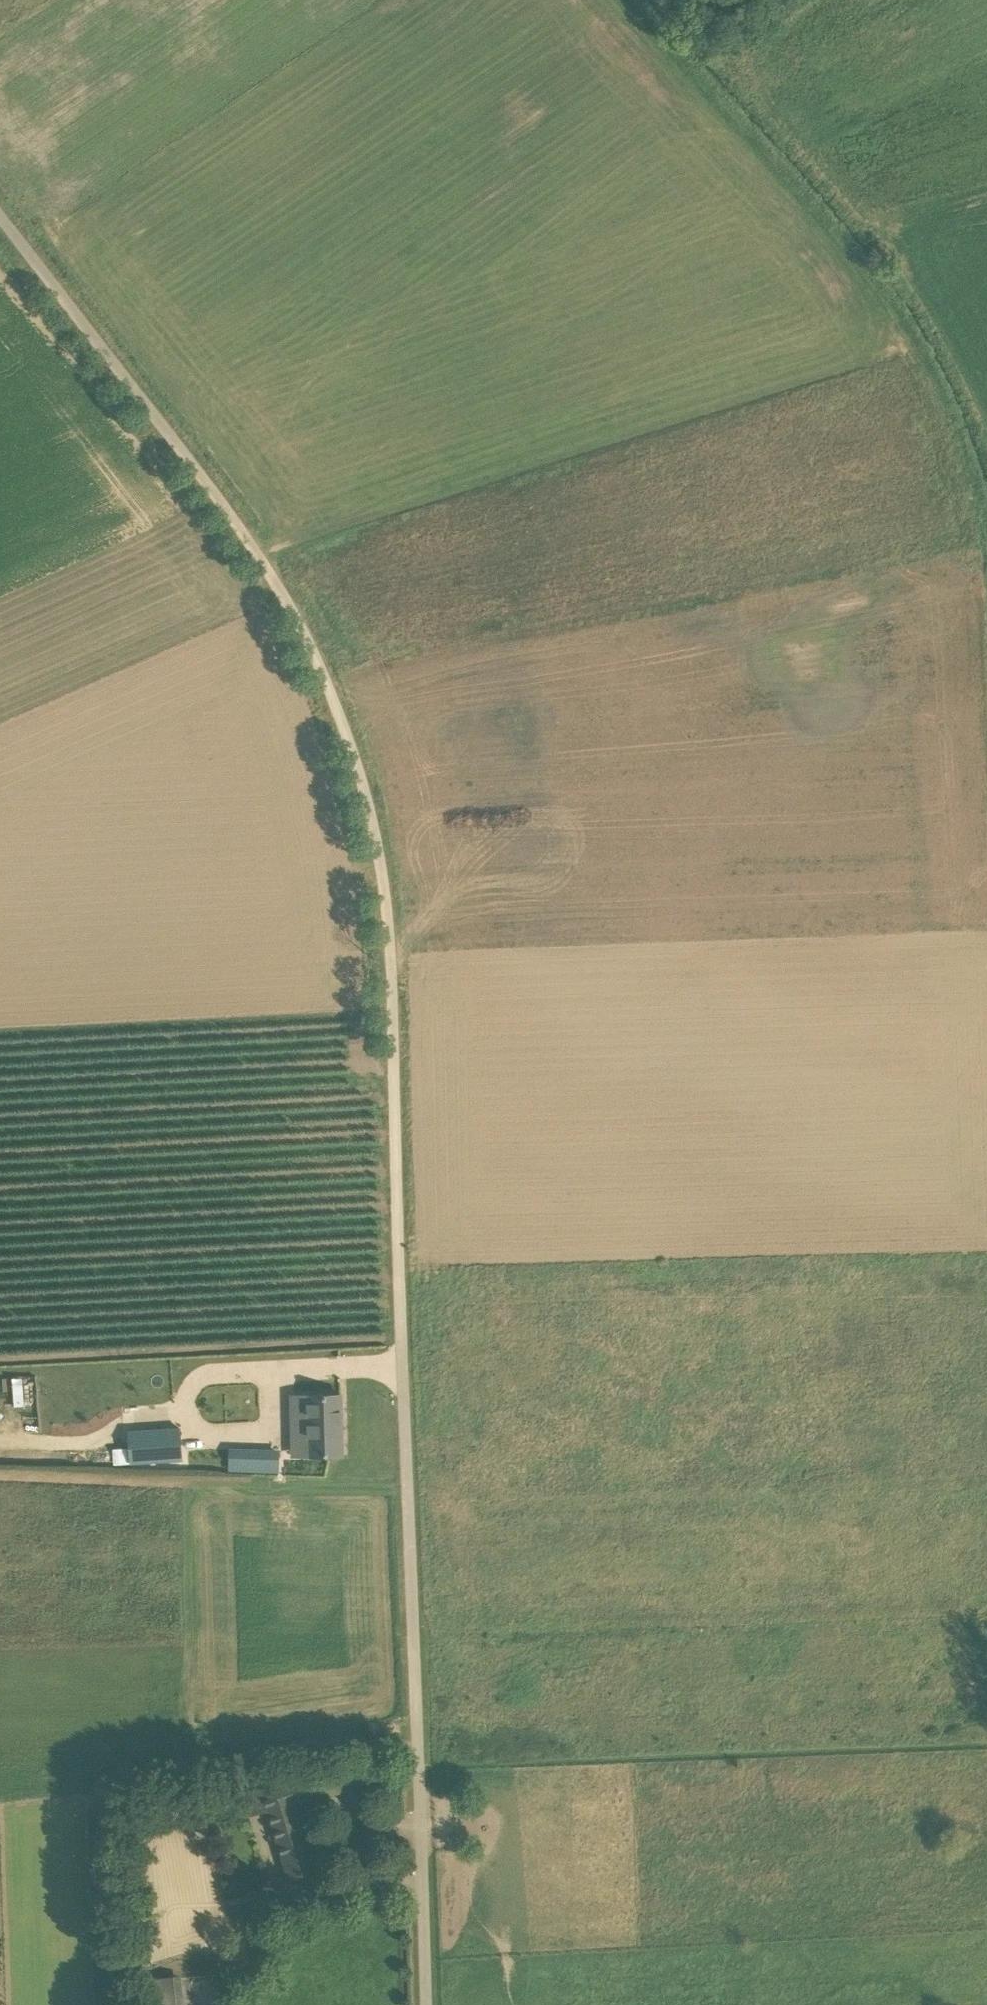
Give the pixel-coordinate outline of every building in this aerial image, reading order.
[(342,1392),(310,1393),(312,1458),(346,1458),(342,1392)] [(131,1464),(183,1460),(181,1427),(129,1431),(131,1464)] [(247,1470),(247,1449),(229,1448),(229,1470),(247,1470)] [(363,1784),(382,1778),(375,1757),(356,1762),(354,1758),(263,1786),(269,1806),(290,1877),(317,1869),(297,1805),(363,1785),(363,1784)] [(217,1787),(219,1797),(233,1794),(231,1784),(217,1787)] [(173,1977),(150,1979),(152,2004),(176,2004),(173,1977)]
